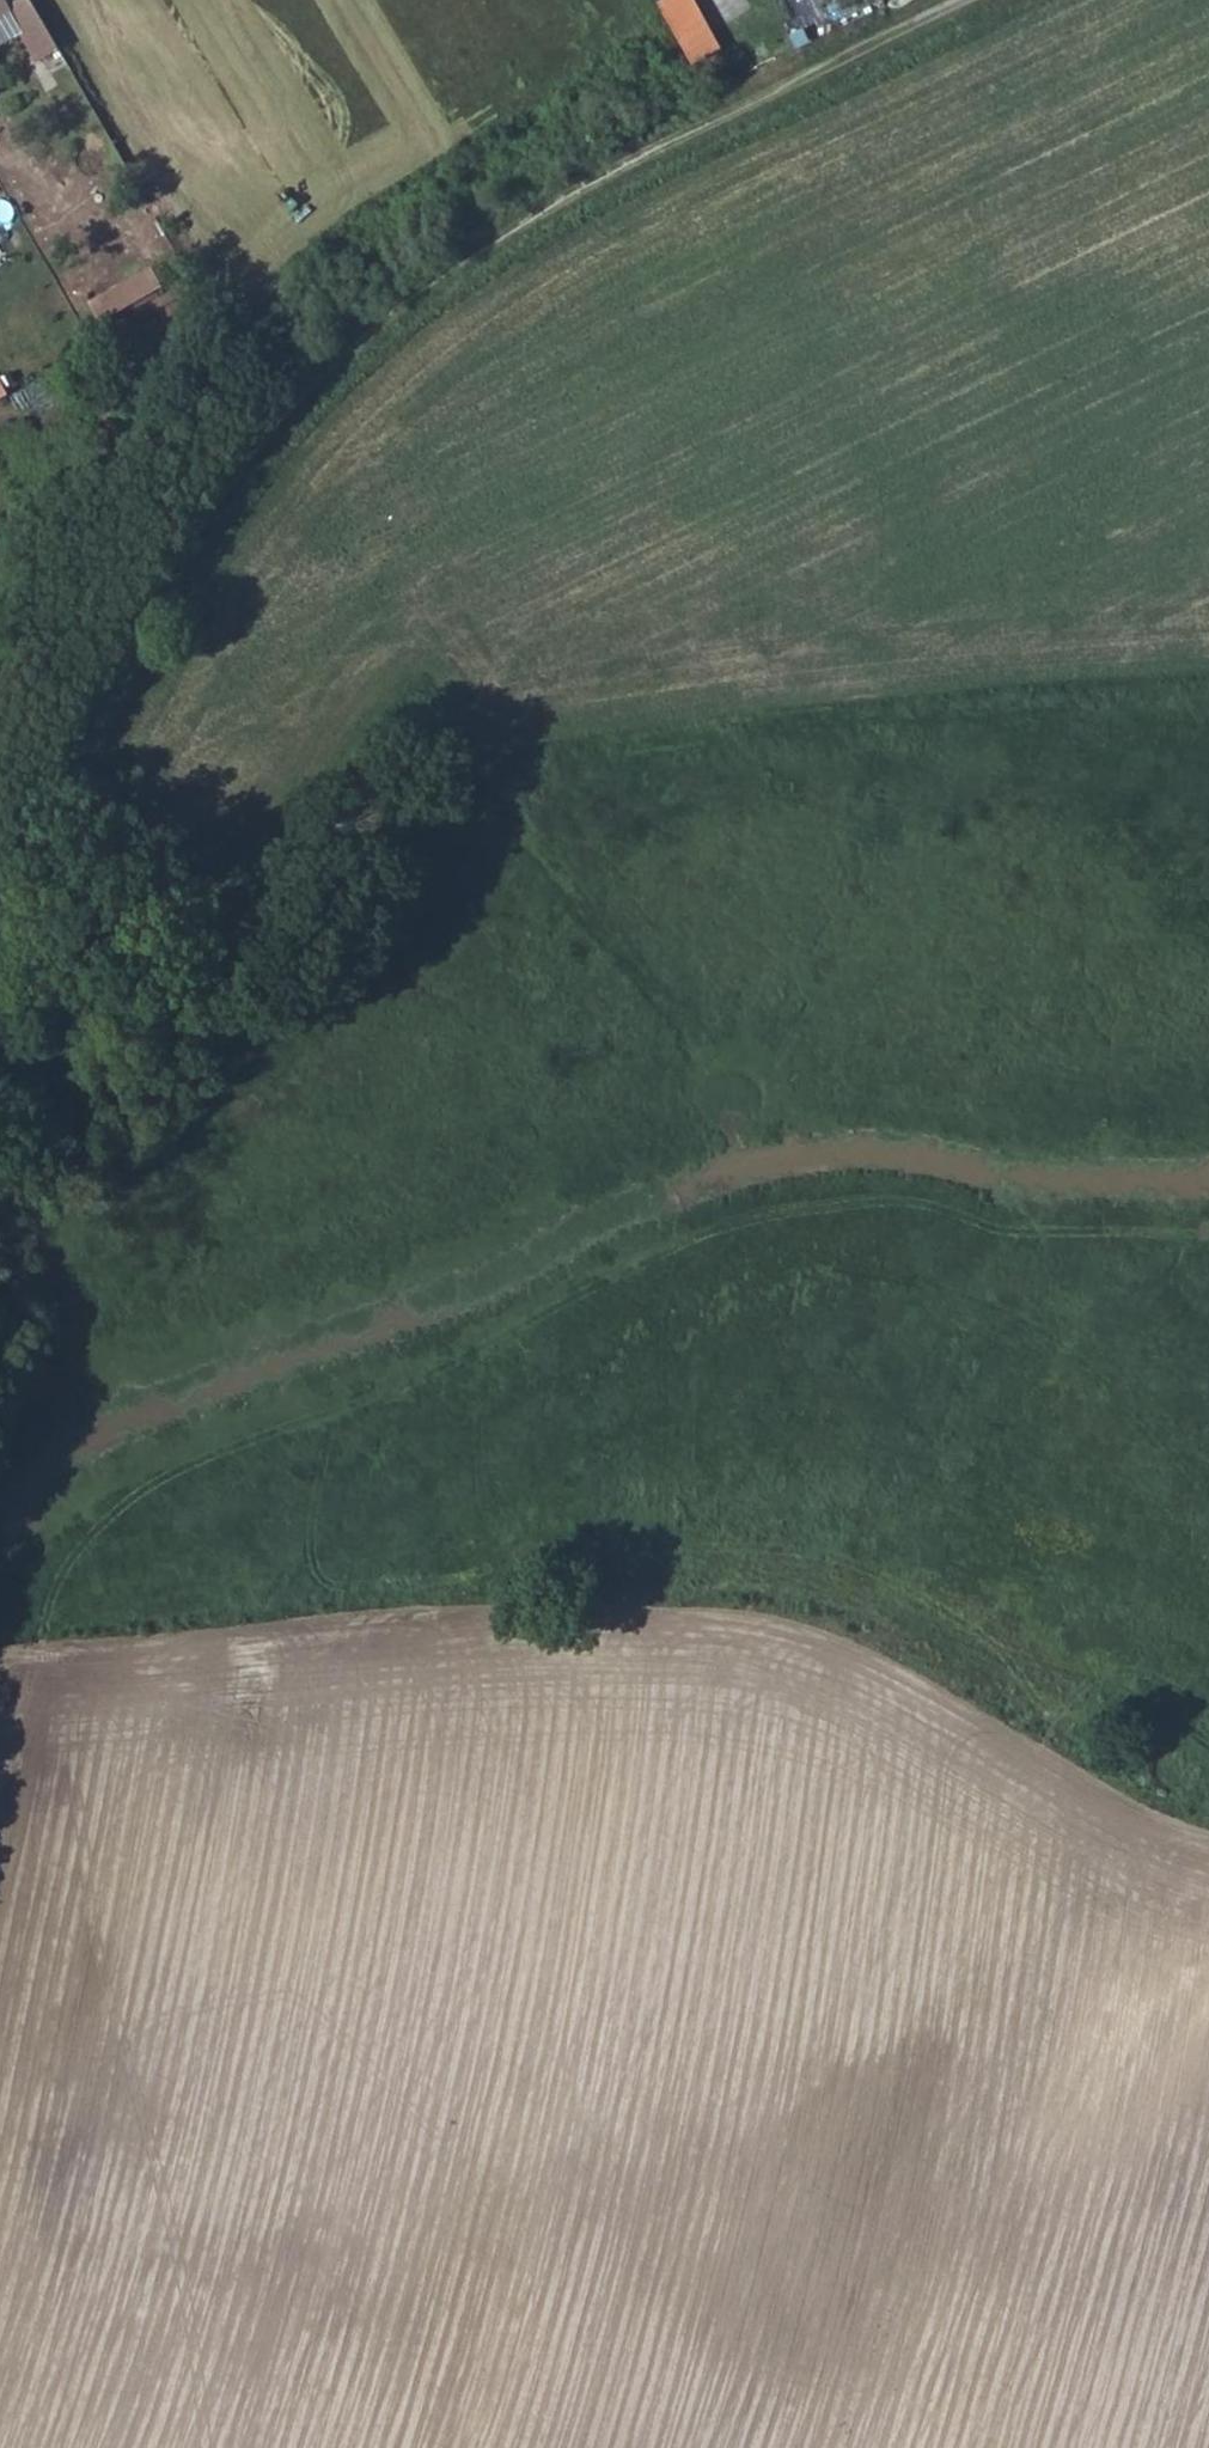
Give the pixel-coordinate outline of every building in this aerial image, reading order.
[(42,43),(18,0),(0,0),(0,23),(19,56),(42,43)] [(705,3),(703,0),(663,0),(674,20),(705,3)] [(674,20),(686,40),(715,24),(705,3),(674,20)] [(136,255),(118,266),(130,284),(148,274),(136,255)] [(130,284),(118,266),(81,290),(90,308),(130,284)]
